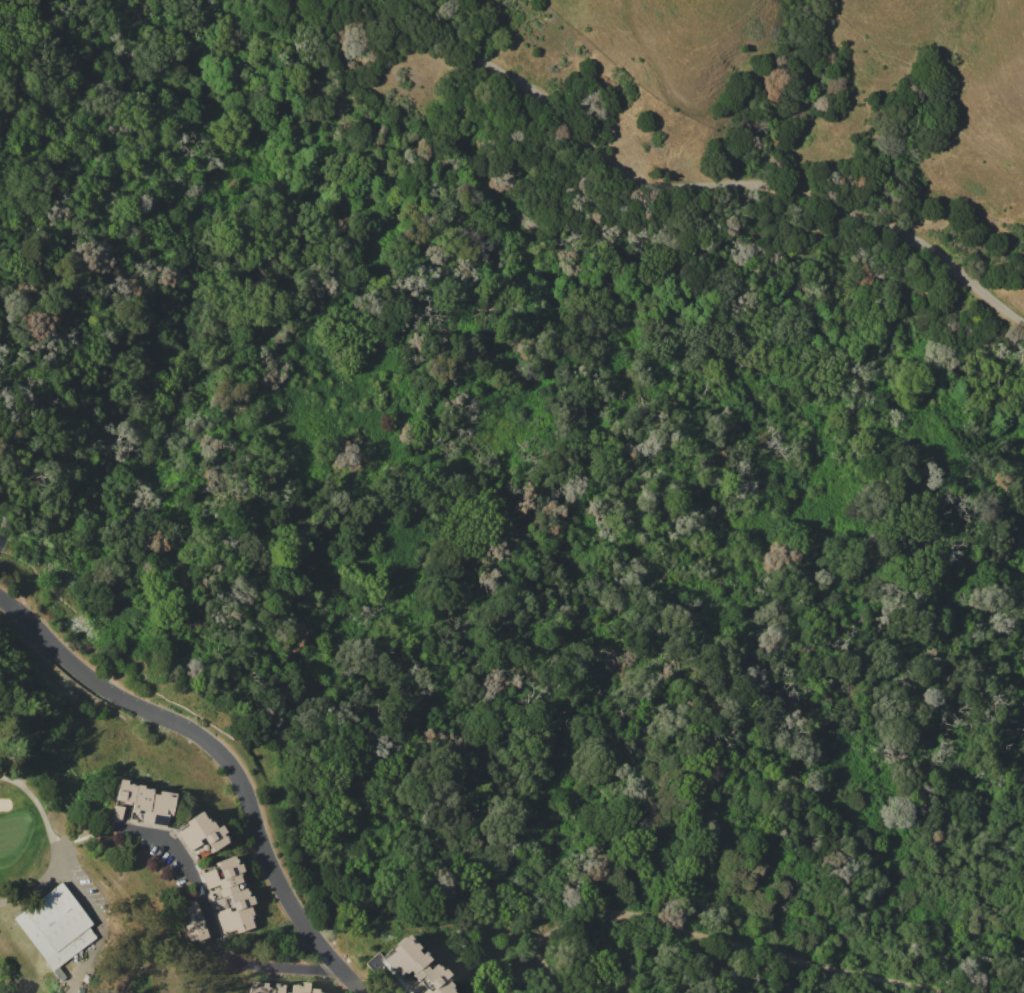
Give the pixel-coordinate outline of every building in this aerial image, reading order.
[(112,819),(118,779),(127,780),(127,783),(142,785),(141,788),(174,793),(169,828),(112,819)] [(177,832),(187,825),(185,822),(201,811),(208,820),(210,818),(216,827),(220,824),(225,832),(223,833),(228,841),(210,853),(208,850),(205,852),(200,844),(190,851),(177,832)] [(198,869),(212,864),(233,856),(236,863),(239,862),(243,872),(238,873),(244,888),(228,894),(221,896),(217,886),(206,890),(198,869)] [(12,920),(59,882),(93,925),(89,927),(96,937),(59,966),(67,976),(58,982),(41,960),(43,959),(12,920)] [(228,894),(244,888),(247,896),(250,895),(254,905),(250,906),(253,914),(249,916),(253,926),(237,932),(236,929),(223,934),(215,912),(227,908),(224,899),(229,897),(228,894)] [(194,900),(207,937),(202,939),(203,942),(197,945),(196,941),(184,946),(178,928),(184,926),(178,910),(190,906),(189,902),(194,900)] [(407,935),(433,964),(421,975),(415,981),(408,972),(400,979),(384,962),(373,971),(366,963),(378,952),(383,957),(407,935)] [(450,988),(454,992),(422,992),(427,989),(429,991),(433,988),(421,975),(433,964),(435,963),(441,970),(443,968),(449,975),(446,978),(452,985),(450,988)] [(86,974),(90,976),(86,984),(82,981),(86,974)] [(282,985),(281,992),(248,992),(249,981),(282,985)] [(317,992),(329,992),(281,992),(282,985),(289,986),(289,984),(299,985),(299,981),(308,982),(308,988),(317,989),(317,992)]
